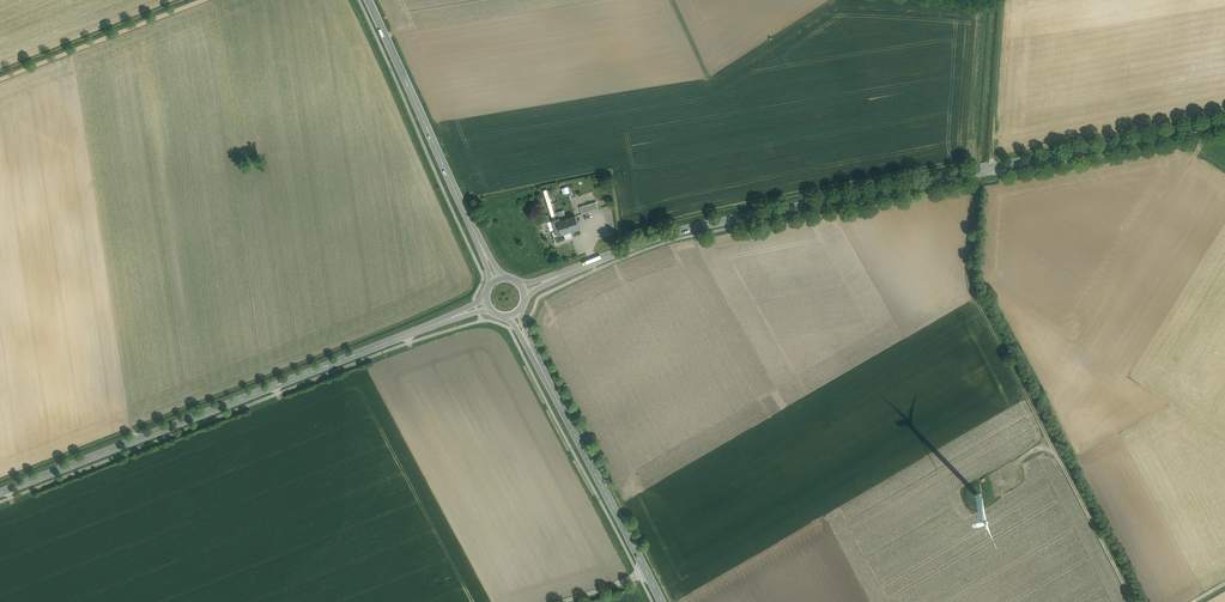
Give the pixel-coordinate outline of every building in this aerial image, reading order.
[(543,191),(552,220),(556,219),(554,213),(547,189),(543,191)] [(598,208),(596,202),(580,207),(582,214),(598,208)] [(554,213),(556,219),(560,218),(561,220),(566,219),(563,210),(554,213)] [(579,229),(575,216),(566,219),(561,220),(557,221),(561,234),(571,231),(579,229)] [(573,238),(571,231),(561,234),(557,221),(561,220),(560,218),(556,219),(552,220),(556,231),(552,232),(556,243),(573,238)]
